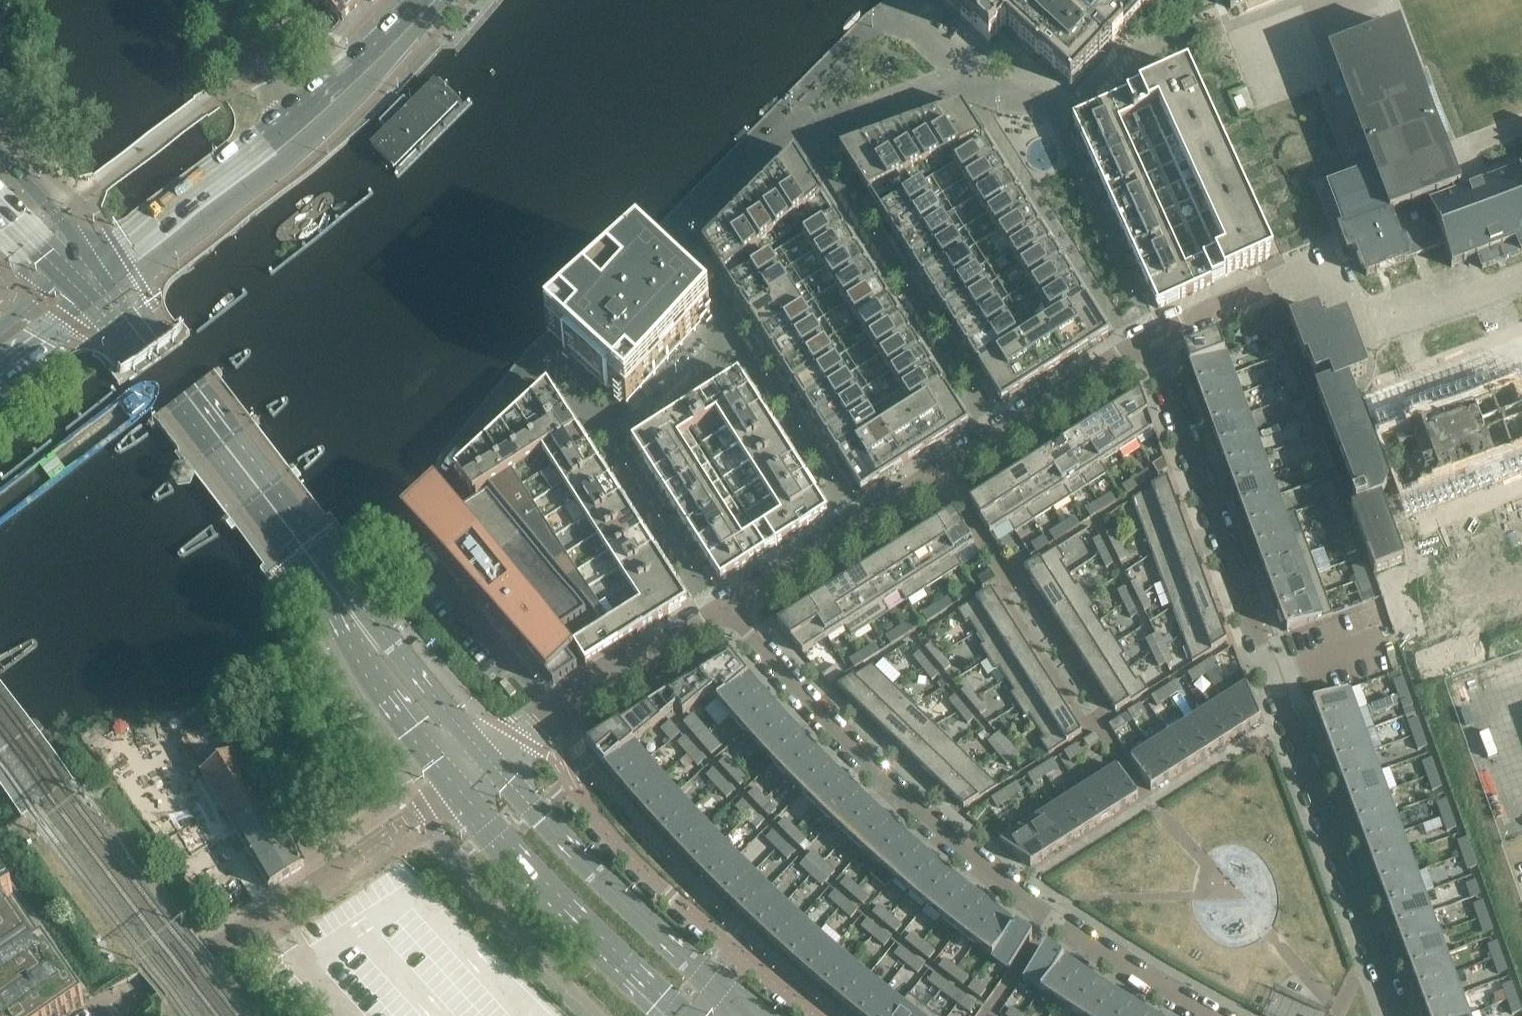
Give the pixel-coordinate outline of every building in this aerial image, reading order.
[(322,3),(324,4),(342,20),(360,0),(325,0),(322,3)] [(1094,0),(944,0),(966,20),(990,42),(1005,25),(1071,86),(1114,40),(1124,29),(1094,0)] [(1124,29),(1152,0),(1094,0),(1124,29)] [(1231,9),(1254,0),(1228,0),(1231,9)] [(1398,24),(1329,50),(1374,171),(1371,172),(1386,213),(1389,219),(1394,217),(1428,205),(1457,194),(1456,191),(1460,190),(1398,24)] [(1157,305),(1159,308),(1274,256),(1255,216),(1257,215),(1253,206),(1251,207),(1244,191),(1245,190),(1236,169),(1235,170),(1227,154),(1229,153),(1219,132),(1218,133),(1210,116),(1212,116),(1207,107),(1206,108),(1188,68),(1073,120),(1074,123),(1073,124),(1078,136),(1080,135),(1084,145),(1083,146),(1088,157),(1090,157),(1093,164),(1091,165),(1096,176),(1098,175),(1101,182),(1100,183),(1105,195),(1106,194),(1110,201),(1108,202),(1113,213),(1115,213),(1118,220),(1117,220),(1122,232),(1123,231),(1126,238),(1125,239),(1130,250),(1132,250),(1135,257),(1133,257),(1139,269),(1140,268),(1143,275),(1142,276),(1147,287),(1149,287),(1152,293),(1150,294),(1155,306),(1157,305)] [(404,97),(379,122),(387,130),(372,145),(394,167),(458,103),(436,82),(412,105),(404,97)] [(968,155),(987,143),(961,104),(941,112),(968,155)] [(967,156),(968,155),(941,112),(921,119),(950,164),(967,156)] [(921,119),(901,126),(931,173),(950,164),(921,119)] [(901,126),(881,133),(912,182),(931,173),(901,126)] [(881,133),(861,141),(894,191),(912,182),(881,133)] [(861,141),(840,148),(873,201),(894,191),(861,141)] [(880,211),(979,368),(998,356),(1068,311),(1086,300),(987,143),(968,155),(967,156),(880,211)] [(794,150),(778,166),(810,217),(827,203),(794,150)] [(763,181),(794,230),(810,217),(778,166),(763,181)] [(1453,267),(1479,257),(1483,268),(1521,254),(1521,172),(1521,171),(1457,195),(1457,194),(1428,205),(1444,246),(1445,246),(1453,267)] [(1371,172),(1329,188),(1345,230),(1386,213),(1371,172)] [(748,196),(778,243),(794,230),(763,181),(748,196)] [(733,211),(762,256),(778,243),(748,196),(733,211)] [(1428,205),(1394,217),(1404,245),(1406,244),(1410,257),(1409,257),(1409,259),(1444,246),(1428,205)] [(718,226),(745,269),(762,256),(733,211),(718,226)] [(1345,230),(1341,232),(1349,253),(1357,250),(1367,275),(1409,259),(1409,257),(1410,257),(1406,244),(1404,245),(1394,217),(1389,219),(1386,213),(1345,230)] [(729,283),(839,457),(857,445),(927,401),(946,389),(835,215),(746,272),(729,283)] [(702,242),(729,283),(746,272),(744,270),(745,269),(718,226),(702,242)] [(639,249),(548,330),(567,347),(571,351),(570,352),(571,353),(572,352),(582,362),(581,363),(583,364),(584,363),(597,375),(596,376),(598,378),(599,377),(609,386),(608,387),(609,389),(610,388),(627,404),(709,315),(649,259),(639,249)] [(1090,347),(1109,335),(1086,300),(1068,311),(1090,347)] [(1262,315),(1261,317),(1261,318),(1262,319),(1266,326),(1268,326),(1269,326),(1271,326),(1285,317),(1286,316),(1286,315),(1286,313),(1283,307),(1282,307),(1279,306),(1275,308),(1268,312),(1262,315)] [(998,356),(1020,391),(1090,347),(1068,311),(998,356)] [(1318,313),(1292,323),(1306,359),(1309,358),(1322,390),(1322,391),(1347,382),(1367,374),(1348,324),(1342,321),(1333,324),(1330,314),(1319,317),(1318,313)] [(1251,323),(1242,327),(1249,341),(1258,337),(1251,323)] [(1220,337),(1186,352),(1192,368),(1226,355),(1220,337)] [(1281,339),(1271,342),(1276,356),(1286,353),(1281,339)] [(1226,355),(1192,368),(1199,388),(1234,376),(1226,355)] [(979,368),(1002,403),(1020,391),(998,356),(979,368)] [(1289,362),(1280,366),(1285,380),(1294,376),(1289,362)] [(148,423),(152,428),(165,421),(218,380),(224,373),(220,368),(212,373),(158,414),(148,423)] [(740,376),(738,374),(632,442),(613,454),(599,464),(598,464),(518,516),(576,608),(595,596),(625,642),(704,592),(827,513),(826,510),(827,509),(820,499),(819,500),(815,493),(816,493),(809,482),(808,483),(804,476),(805,475),(798,465),(797,465),(793,459),(794,458),(788,447),(786,448),(782,442),(783,441),(777,430),(775,431),(771,425),(772,424),(766,413),(764,414),(760,407),(761,407),(755,396),(753,397),(749,391),(746,393),(744,389),(748,386),(742,376),(740,376)] [(1234,376),(1199,388),(1206,409),(1241,396),(1234,376)] [(1294,376),(1285,380),(1290,394),(1300,390),(1294,376)] [(1322,390),(1318,391),(1358,498),(1355,499),(1358,507),(1380,499),(1382,498),(1387,486),(1347,382),(1322,391),(1322,390)] [(580,435),(547,384),(545,386),(544,385),(534,393),(535,394),(530,400),(528,399),(519,407),(520,409),(514,414),(513,413),(504,422),(505,423),(499,428),(498,427),(489,436),(490,437),(484,442),(483,441),(473,450),(474,451),(469,456),(468,455),(458,464),(459,465),(454,470),(435,486),(402,517),(550,683),(553,687),(578,672),(586,667),(625,642),(595,596),(576,608),(518,516),(598,464),(598,463),(599,462),(592,451),(591,452),(587,446),(588,445),(581,434),(580,435)] [(950,436),(968,424),(946,389),(927,401),(950,436)] [(1387,440),(1406,491),(1420,484),(1421,486),(1495,459),(1494,457),(1510,451),(1511,454),(1521,449),(1521,408),(1521,409),(1514,391),(1491,400),(1492,402),(1475,408),(1475,407),(1387,440)] [(1142,394),(1118,410),(1138,442),(1155,431),(1142,394)] [(1241,396),(1206,409),(1214,429),(1248,416),(1241,396)] [(927,401),(857,445),(880,481),(950,436),(927,401)] [(1304,403),(1295,406),(1300,420),(1309,417),(1304,403)] [(1118,410),(1099,421),(1120,454),(1138,442),(1118,410)] [(186,471),(189,476),(202,469),(255,428),(261,421),(257,416),(249,421),(196,462),(186,471)] [(1248,416),(1214,429),(1221,449),(1256,437),(1248,416)] [(1309,417),(1300,420),(1305,434),(1314,431),(1309,417)] [(1099,421),(1081,433),(1102,465),(1120,454),(1099,421)] [(1081,433),(1063,444),(1088,484),(1106,473),(1102,465),(1081,433)] [(1256,437),(1221,449),(1229,470),(1263,457),(1256,437)] [(1326,441),(1316,444),(1321,458),(1331,455),(1326,441)] [(1063,444),(1045,456),(1070,496),(1088,484),(1063,444)] [(839,457),(861,492),(880,481),(857,445),(839,457)] [(1331,455),(1321,458),(1326,472),(1336,469),(1331,455)] [(1045,456),(1026,467),(1052,508),(1070,496),(1045,456)] [(1263,457),(1229,470),(1236,490),(1271,477),(1263,457)] [(1165,458),(1153,466),(1160,476),(1169,470),(1165,458)] [(223,519),(227,524),(239,517),(293,477),(298,470),(295,465),(287,469),(233,510),(223,519)] [(177,469),(173,479),(180,487),(190,486),(195,476),(188,467),(177,469)] [(1026,467),(1008,479),(1034,519),(1052,508),(1026,467)] [(1149,471),(1136,479),(1141,488),(1154,480),(1149,471)] [(1271,477),(1236,490),(1243,510),(1278,498),(1271,477)] [(1008,479),(990,490),(1010,523),(1015,531),(1034,519),(1008,479)] [(1136,479),(1123,487),(1129,496),(1141,488),(1136,479)] [(1168,479),(1134,501),(1144,529),(1178,508),(1168,479)] [(1333,484),(1323,488),(1329,502),(1338,498),(1333,484)] [(990,490),(971,502),(991,535),(1010,523),(990,490)] [(1112,494),(1099,502),(1105,511),(1118,503),(1112,494)] [(1278,498),(1243,510),(1251,530),(1285,518),(1278,498)] [(1338,498),(1329,502),(1336,521),(1345,518),(1343,513),(1338,498)] [(1403,560),(1380,499),(1358,507),(1359,509),(1353,511),(1376,571),(1403,560)] [(1099,502),(1087,510),(1092,519),(1105,511),(1099,502)] [(1178,508),(1144,529),(1154,555),(1188,534),(1178,508)] [(955,513),(936,525),(956,557),(975,545),(955,513)] [(1285,518),(1251,530),(1258,551),(1291,539),(1292,537),(1303,533),(1296,514),(1285,518)] [(1076,517),(1063,525),(1068,534),(1081,526),(1076,517)] [(1345,518),(1336,521),(1343,543),(1353,539),(1345,518)] [(936,525),(917,536),(943,577),(961,566),(956,557),(936,525)] [(1063,525),(1050,533),(1056,542),(1068,534),(1063,525)] [(1114,531),(1107,534),(1113,548),(1121,544),(1114,531)] [(1291,539),(1258,551),(1266,571),(1311,554),(1303,533),(1292,537),(1291,539)] [(1188,534),(1154,555),(1164,583),(1198,561),(1188,534)] [(917,536),(899,548),(925,589),(943,577),(917,536)] [(1045,537),(1032,545),(1037,553),(1050,545),(1045,537)] [(1101,538),(1093,541),(1100,555),(1107,551),(1101,538)] [(1353,539),(1343,543),(1348,557),(1358,553),(1353,539)] [(1121,544),(1113,548),(1120,561),(1127,558),(1121,544)] [(899,548),(881,559),(901,592),(907,600),(925,589),(899,548)] [(1058,549),(1025,569),(1041,594),(1070,575),(1063,564),(1067,562),(1058,549)] [(1311,554),(1266,571),(1273,591),(1319,575),(1318,573),(1330,569),(1324,550),(1311,554)] [(1107,551),(1100,555),(1107,568),(1114,565),(1107,551)] [(1020,552),(1007,560),(1013,569),(1025,561),(1020,552)] [(881,559),(863,571),(883,603),(901,592),(881,559)] [(1198,561),(1164,583),(1173,609),(1208,588),(1198,561)] [(1362,566),(1353,569),(1358,583),(1367,580),(1362,566)] [(863,571),(844,583),(870,624),(888,612),(883,603),(863,571)] [(991,571),(979,579),(984,587),(997,579),(991,571)] [(1070,575),(1041,594),(1056,617),(1089,597),(1081,584),(1077,586),(1070,575)] [(1319,575),(1273,591),(1280,612),(1326,595),(1319,575)] [(1358,583),(1355,584),(1363,605),(1375,601),(1373,594),(1368,580),(1358,583)] [(1139,581),(1132,585),(1138,598),(1145,595),(1139,581)] [(844,583),(826,594),(847,626),(852,635),(870,624),(844,583)] [(967,586),(954,594),(959,603),(972,595),(967,586)] [(1208,588),(1173,609),(1183,637),(1218,615),(1208,588)] [(1125,589),(1118,592),(1125,606),(1132,602),(1125,589)] [(992,591),(959,612),(967,624),(970,622),(977,633),(1007,615),(992,591)] [(826,594),(808,606),(828,638),(847,626),(826,594)] [(1145,595),(1138,598),(1145,612),(1152,608),(1145,595)] [(1326,595),(1280,612),(1288,633),(1334,616),(1326,595)] [(1089,597),(1056,617),(1071,641),(1100,622),(1093,611),(1096,609),(1089,597)] [(949,598),(936,606),(941,614),(954,606),(949,598)] [(1132,602),(1125,606),(1131,619),(1139,616),(1132,602)] [(808,606),(778,624),(804,654),(828,638),(808,606)] [(936,606),(923,614),(928,622),(941,614),(936,606)] [(1007,615),(977,633),(984,644),(981,647),(989,659),(1022,638),(1007,615)] [(1218,615),(1183,637),(1193,664),(1228,642),(1218,615)] [(911,621),(899,629),(904,637),(916,630),(911,621)] [(1100,622),(1071,641),(1086,665),(1119,644),(1111,631),(1107,633),(1100,622)] [(899,629),(887,637),(892,645),(904,637),(899,629)] [(1160,634),(1153,637),(1160,651),(1167,647),(1160,634)] [(1153,637),(1146,641),(1153,654),(1160,651),(1153,637)] [(1022,638),(989,659),(997,672),(1000,670),(1008,681),(1037,662),(1022,638)] [(876,644),(863,652),(868,660),(881,652),(876,644)] [(932,644),(926,649),(936,660),(942,655),(932,644)] [(1119,644),(1086,665),(1101,688),(1130,670),(1123,658),(1126,656),(1119,644)] [(1167,647),(1160,651),(1166,664),(1173,661),(1167,647)] [(1160,651),(1153,654),(1159,668),(1166,664),(1160,651)] [(863,652),(850,660),(855,668),(868,660),(863,652)] [(920,653),(914,658),(923,669),(929,664),(920,653)] [(731,655),(699,675),(710,693),(711,692),(718,700),(748,675),(731,655)] [(942,655),(936,660),(945,672),(951,667),(942,655)] [(1214,659),(1201,667),(1207,676),(1219,668),(1214,659)] [(1037,662),(1008,681),(1015,692),(1011,694),(1019,707),(1052,686),(1037,662)] [(929,664),(923,669),(933,681),(939,676),(929,664)] [(838,665),(822,675),(830,684),(845,675),(838,665)] [(873,666),(839,687),(860,708),(894,686),(873,666)] [(1201,667),(1189,675),(1194,684),(1207,676),(1201,667)] [(1130,670),(1101,688),(1116,713),(1149,692),(1141,679),(1137,681),(1130,670)] [(1215,670),(1207,676),(1224,702),(1243,733),(1261,722),(1248,687),(1247,687),(1243,674),(1224,685),(1215,670)] [(699,675),(662,698),(673,712),(678,708),(684,715),(710,693),(699,675)] [(748,675),(718,700),(733,718),(763,692),(748,675)] [(1403,678),(1393,681),(1398,695),(1408,692),(1403,678)] [(1177,682),(1165,690),(1170,699),(1183,691),(1177,682)] [(894,686),(860,708),(881,728),(915,706),(894,686)] [(1052,686),(1019,707),(1027,720),(1031,718),(1038,729),(1067,710),(1052,686)] [(968,687),(962,692),(971,704),(978,699),(968,687)] [(1165,690),(1152,698),(1157,707),(1170,699),(1165,690)] [(1348,690),(1313,703),(1321,723),(1356,711),(1348,690)] [(763,692),(733,718),(745,732),(775,706),(763,692)] [(1408,692),(1398,695),(1403,709),(1413,706),(1408,692)] [(956,696),(949,701),(959,713),(965,708),(956,696)] [(1398,706),(1395,697),(1367,707),(1370,716),(1398,706)] [(662,698),(619,726),(631,746),(634,744),(673,712),(662,698)] [(978,699),(971,704),(981,716),(987,710),(978,699)] [(1224,702),(1205,714),(1225,745),(1243,733),(1224,702)] [(1141,705),(1128,713),(1134,722),(1146,714),(1141,705)] [(788,721),(775,706),(745,732),(759,748),(788,721)] [(915,706),(881,728),(901,748),(936,726),(915,706)] [(965,708),(959,713),(968,724),(975,719),(965,708)] [(1067,710),(1038,729),(1045,740),(1041,742),(1049,755),(1082,734),(1067,710)] [(1356,711),(1321,723),(1329,744),(1363,732),(1356,711)] [(694,714),(684,722),(689,729),(699,720),(694,714)] [(1205,714),(1187,725),(1207,756),(1225,745),(1205,714)] [(190,729),(181,734),(185,740),(183,741),(185,745),(187,743),(196,759),(193,761),(200,771),(201,771),(202,772),(236,751),(235,750),(236,749),(217,717),(192,732),(190,729)] [(1122,717),(1110,725),(1115,734),(1128,726),(1122,717)] [(1417,719),(1408,722),(1413,736),(1422,733),(1417,719)] [(699,720),(689,729),(695,735),(705,727),(699,720)] [(661,729),(666,735),(676,728),(671,721),(661,729)] [(802,736),(788,721),(759,748),(774,763),(802,736)] [(1187,725),(1169,737),(1189,768),(1207,756),(1187,725)] [(619,726),(588,745),(606,767),(631,746),(619,726)] [(936,726),(901,748),(922,768),(957,746),(936,726)] [(705,727),(695,735),(700,742),(710,733),(705,727)] [(676,728),(666,735),(672,742),(681,734),(676,728)] [(1363,732),(1329,744),(1336,764),(1371,752),(1363,732)] [(710,733),(700,742),(706,748),(716,740),(710,733)] [(1001,733),(994,738),(1004,750),(1010,745),(1001,733)] [(1084,741),(1089,750),(1102,742),(1097,733),(1084,741)] [(1422,733),(1413,736),(1418,750),(1427,747),(1422,733)] [(816,751),(802,736),(774,763),(788,778),(816,751)] [(686,737),(678,743),(688,755),(695,748),(686,737)] [(1169,737),(1151,749),(1170,780),(1189,768),(1169,737)] [(994,738),(988,743),(998,754),(1004,750),(994,738)] [(716,740),(706,748),(711,754),(721,746),(716,740)] [(631,746),(606,767),(620,784),(648,760),(634,744),(631,746)] [(1010,745),(1004,750),(1013,761),(1019,756),(1010,745)] [(1078,745),(1065,753),(1070,762),(1083,754),(1078,745)] [(957,746),(922,768),(943,789),(978,767),(957,746)] [(695,748),(688,755),(698,766),(705,759),(695,748)] [(1151,749),(1132,761),(1151,792),(1170,780),(1151,749)] [(202,772),(201,773),(209,787),(234,830),(270,807),(236,750),(236,751),(202,772)] [(1004,750),(998,754),(1007,766),(1013,761),(1004,750)] [(831,766),(816,751),(788,778),(803,793),(831,766)] [(1371,752),(1336,764),(1343,785),(1378,772),(1371,752)] [(727,757),(720,764),(730,775),(737,768),(727,757)] [(1432,759),(1422,763),(1427,777),(1437,773),(1432,759)] [(648,760),(620,784),(634,801),(662,777),(648,760)] [(1054,760),(1041,768),(1046,777),(1059,769),(1054,760)] [(845,780),(831,766),(803,793),(817,808),(845,780)] [(978,767),(943,789),(964,809),(999,787),(978,767)] [(737,768),(730,775),(740,786),(747,779),(737,768)] [(1041,768),(1028,776),(1034,785),(1046,777),(1041,768)] [(714,769),(707,776),(717,787),(724,780),(714,769)] [(1119,769),(1101,780),(1121,811),(1139,800),(1119,769)] [(1378,772),(1343,785),(1351,805),(1386,792),(1378,772)] [(1437,773),(1427,777),(1432,791),(1442,787),(1437,773)] [(677,793),(662,777),(634,801),(649,818),(677,793)] [(724,780),(717,787),(727,798),(734,791),(724,780)] [(860,794),(845,780),(817,808),(832,822),(860,794)] [(1101,780),(1082,792),(1101,823),(1121,811),(1101,780)] [(1017,783),(1005,791),(1010,800),(1023,792),(1017,783)] [(756,788),(749,795),(759,806),(766,799),(756,788)] [(1005,791),(992,799),(997,808),(1010,800),(1005,791)] [(1082,792),(1063,804),(1083,835),(1101,823),(1082,792)] [(1386,792),(1351,805),(1358,825),(1393,813),(1386,792)] [(691,810),(677,793),(649,818),(664,835),(691,810)] [(874,808),(860,794),(832,822),(848,837),(874,808)] [(766,799),(759,806),(770,817),(777,810),(766,799)] [(1446,800),(1437,803),(1442,817),(1451,814),(1446,800)] [(743,801),(736,808),(746,818),(753,811),(743,801)] [(1063,804),(1045,815),(1065,846),(1083,835),(1063,804)] [(270,807),(234,830),(239,838),(269,889),(305,867),(270,807)] [(889,822),(874,808),(848,837),(863,851),(889,822)] [(706,826),(691,810),(664,835),(680,851),(706,826)] [(753,811),(746,818),(757,829),(764,822),(753,811)] [(1393,813),(1358,825),(1366,845),(1401,833),(1393,813)] [(1451,814),(1442,817),(1447,832),(1456,828),(1451,814)] [(1045,815),(1027,827),(1047,858),(1065,846),(1045,815)] [(786,819),(779,826),(789,836),(796,829),(786,819)] [(904,836),(889,822),(863,851),(879,866),(904,836)] [(706,826),(680,851),(695,868),(722,842),(706,826)] [(1027,827),(1001,843),(1031,868),(1047,858),(1027,827)] [(796,829),(789,836),(800,847),(807,840),(796,829)] [(773,832),(766,839),(777,849),(784,842),(773,832)] [(1401,833),(1366,845),(1373,866),(1408,853),(1401,833)] [(879,866),(872,875),(887,888),(894,879),(920,849),(904,836),(879,866)] [(1467,838),(1457,842),(1462,856),(1472,852),(1467,838)] [(722,842),(695,868),(711,884),(737,858),(722,842)] [(784,842),(777,849),(787,860),(794,853),(784,842)] [(935,863),(920,849),(894,879),(910,893),(935,863)] [(813,851),(807,859),(817,869),(824,862),(813,851)] [(1472,852),(1462,856),(1467,870),(1477,867),(1472,852)] [(1408,853),(1373,866),(1381,886),(1415,874),(1408,853)] [(737,858),(711,884),(727,900),(753,874),(737,858)] [(807,859),(800,866),(811,876),(817,869),(807,859)] [(824,862),(817,869),(828,879),(835,872),(824,862)] [(951,876),(935,863),(910,893),(926,906),(951,876)] [(817,869),(811,876),(822,886),(828,879),(817,869)] [(1415,874),(1381,886),(1388,906),(1423,894),(1433,890),(1433,889),(1426,870),(1415,874)] [(768,889),(753,874),(727,900),(743,915),(768,889)] [(967,889),(951,876),(926,906),(942,919),(967,889)] [(847,878),(840,885),(852,895),(858,888),(847,878)] [(84,1002),(0,880),(0,1015),(64,1015),(84,1002)] [(1475,881),(1466,885),(1471,899),(1480,895),(1475,881)] [(858,888),(852,895),(863,905),(869,898),(858,888)] [(784,904),(768,889),(743,915),(759,931),(784,904)] [(983,901),(967,889),(942,919),(959,932),(983,901)] [(835,891),(829,899),(840,909),(846,901),(835,891)] [(1423,894),(1388,906),(1396,927),(1430,914),(1423,894)] [(846,901),(840,909),(851,919),(858,911),(846,901)] [(999,914),(983,901),(959,932),(975,945),(999,914)] [(1482,902),(1473,905),(1478,919),(1487,916),(1482,902)] [(800,919),(784,904),(759,931),(776,946),(800,919)] [(879,906),(873,914),(884,923),(890,916),(879,906)] [(1015,926),(999,914),(975,945),(992,957),(1015,926)] [(1430,914),(1396,927),(1403,947),(1438,934),(1430,914)] [(890,916),(884,923),(895,933),(902,925),(890,916)] [(1487,916),(1478,919),(1483,933),(1492,930),(1487,916)] [(817,934),(800,919),(776,946),(793,962),(817,934)] [(867,920),(861,927),(872,937),(879,929),(867,920)] [(1015,926),(992,957),(1009,970),(1032,939),(1015,926)] [(879,929),(872,937),(884,947),(890,939),(879,929)] [(912,933),(905,941),(917,951),(923,943),(912,933)] [(834,949),(817,934),(793,962),(810,976),(834,949)] [(1438,934),(1403,947),(1411,967),(1445,955),(1438,934)] [(1497,942),(1487,946),(1493,960),(1502,956),(1497,942)] [(923,943),(917,951),(929,960),(935,952),(923,943)] [(900,947),(894,955),(906,965),(912,957),(900,947)] [(1063,959),(1046,947),(1023,979),(1041,992),(1063,959)] [(850,963),(834,949),(810,976),(827,991),(850,963)] [(1445,955),(1411,967),(1418,987),(1453,975),(1445,955)] [(1502,956),(1493,960),(1498,974),(1507,971),(1502,956)] [(912,957),(906,965),(918,974),(924,966),(912,957)] [(1080,971),(1063,959),(1041,992),(1058,1003),(1080,971)] [(945,960),(939,968),(951,977),(957,969),(945,960)] [(867,977),(850,963),(827,991),(844,1005),(867,977)] [(957,969),(951,977),(963,986),(969,978),(957,969)] [(1097,982),(1080,971),(1058,1003),(1076,1015),(1097,982)] [(934,974),(928,982),(940,991),(946,983),(934,974)] [(1453,975),(1418,987),(1425,1008),(1460,995),(1453,975)] [(867,977),(844,1005),(857,1015),(864,1015),(885,991),(867,977)] [(974,982),(968,990),(980,999),(986,990),(974,982)] [(1097,982),(1076,1015),(1078,1015),(1100,1015),(1114,993),(1097,982)] [(946,983),(940,991),(952,1000),(958,992),(946,983)] [(1511,983),(1502,986),(1507,1001),(1517,997),(1511,983)] [(885,991),(865,1015),(893,1015),(902,1005),(885,991)] [(1114,993),(1100,1015),(1124,1015),(1132,1003),(1114,993)] [(893,1015),(921,1015),(927,1009),(909,995),(902,1005),(893,1015)] [(1425,1008),(1429,1015),(1466,1015),(1468,1015),(1460,995),(1425,1008)] [(963,996),(957,1004),(969,1013),(975,1005),(963,996)] [(1517,997),(1507,1001),(1512,1015),(1521,1011),(1517,997)] [(1132,1003),(1124,1015),(1148,1015),(1149,1014),(1132,1003)]
